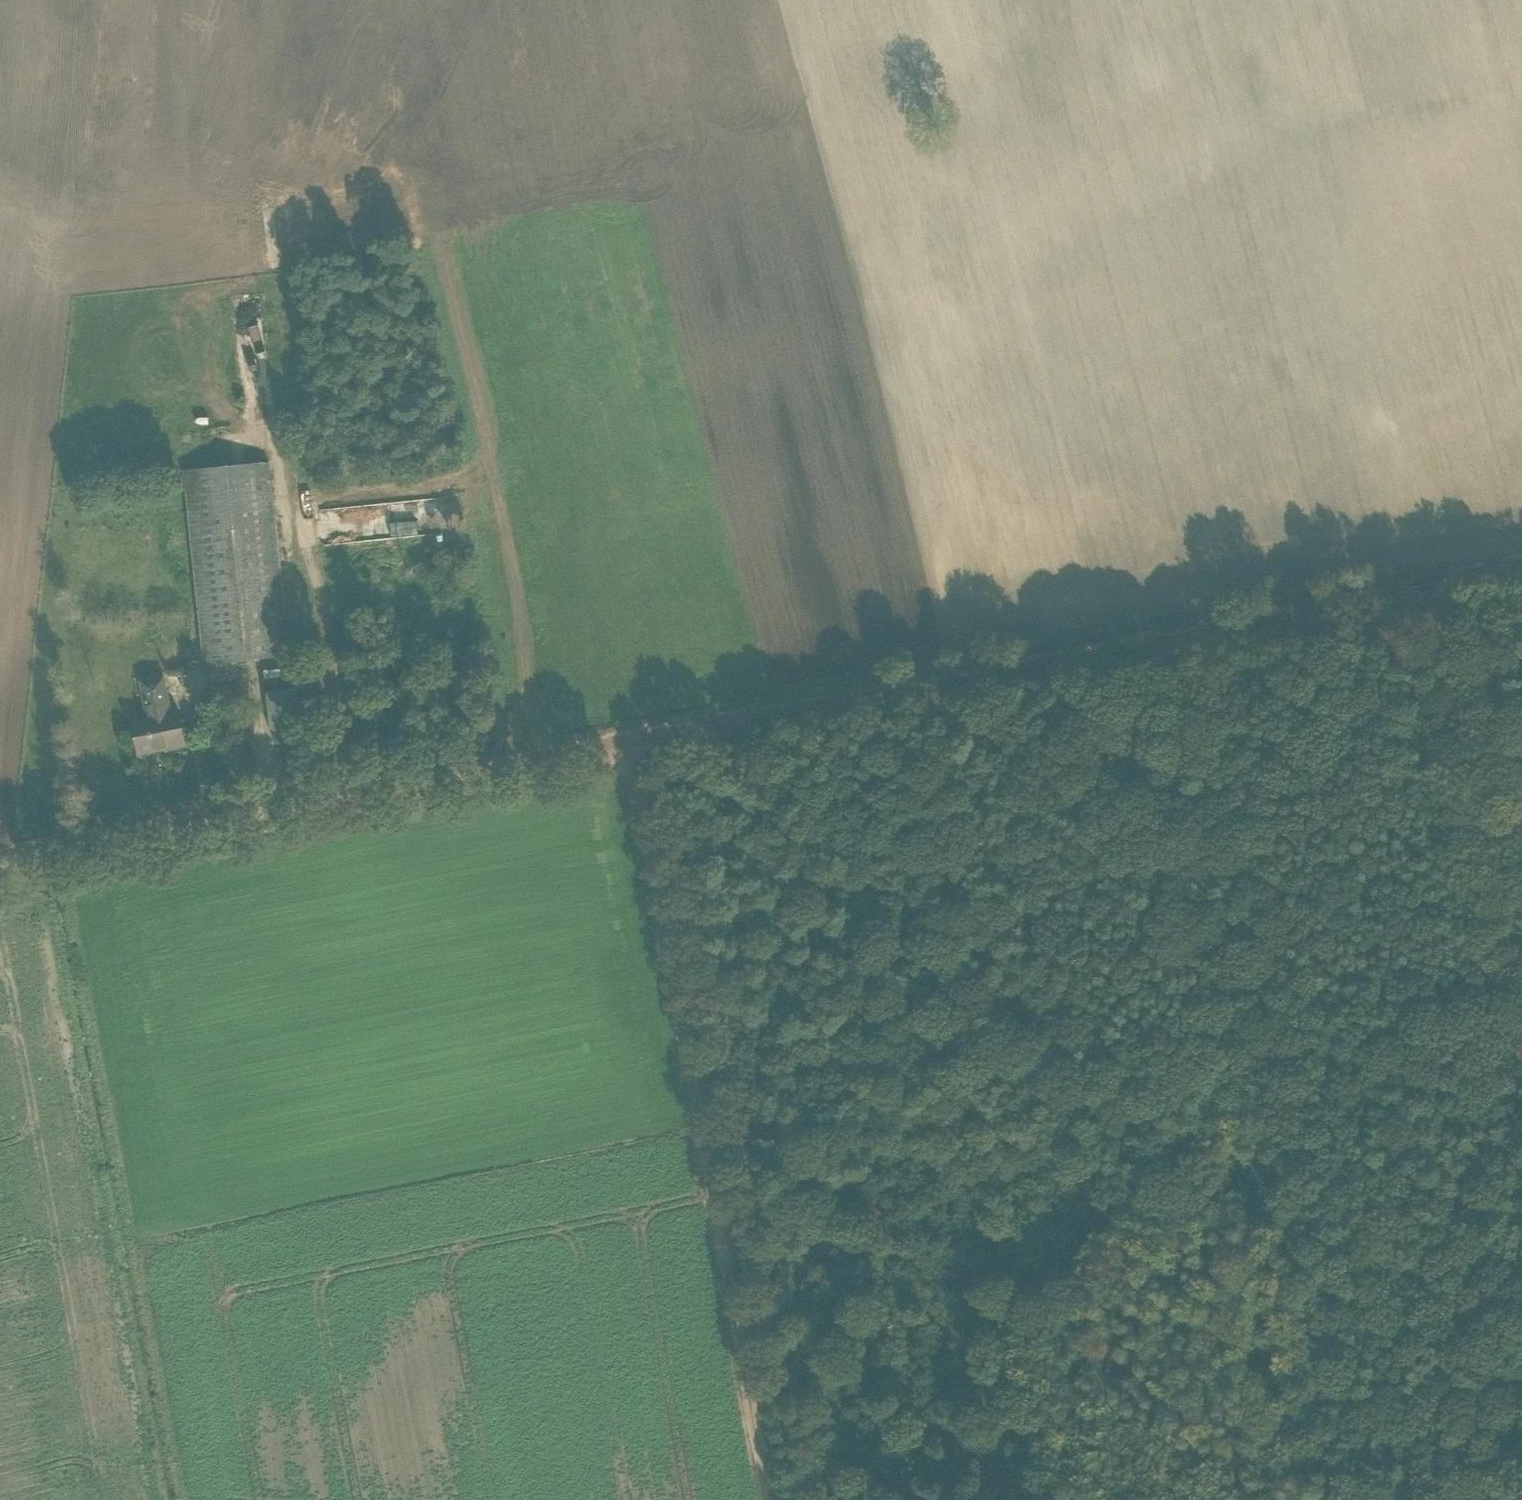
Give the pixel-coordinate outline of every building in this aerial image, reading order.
[(203,663),(289,655),(269,462),(184,471),(204,659),(203,659),(203,663)] [(178,710),(170,711),(163,676),(140,681),(147,716),(131,719),(138,754),(185,745),(178,710)] [(302,727),(322,724),(317,685),(297,687),(302,727)] [(270,731),(302,727),(297,687),(265,691),(270,731)]
